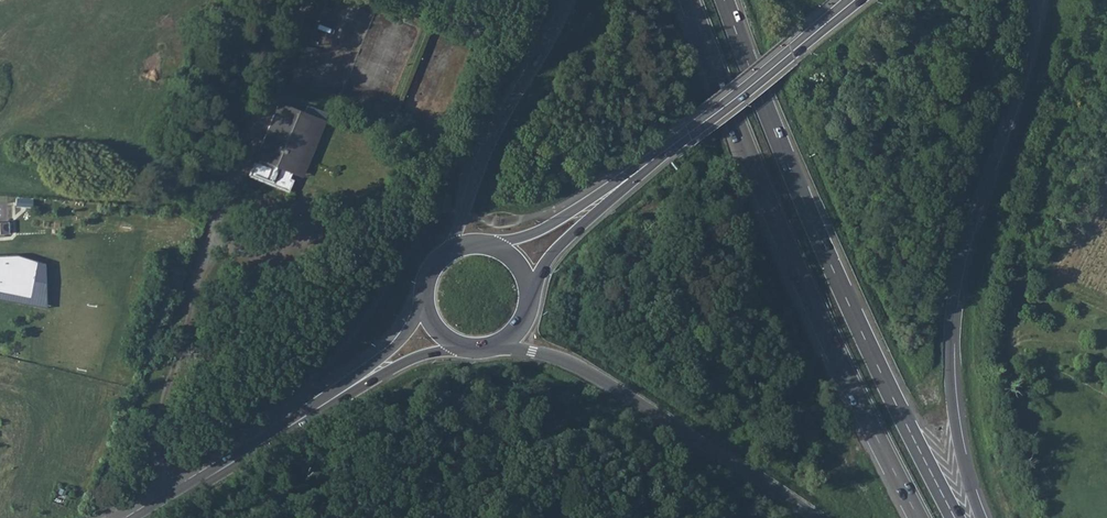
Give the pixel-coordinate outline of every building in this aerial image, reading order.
[(254,162),(248,177),(288,192),(293,180),(290,179),(292,174),(295,175),(311,134),(319,137),(325,123),(277,104),(256,159),(259,160),(257,163),(254,162)] [(319,137),(311,134),(295,175),(303,178),(319,137)] [(11,233),(10,222),(0,222),(0,234),(11,233)] [(47,308),(47,264),(18,257),(0,257),(0,299),(47,308)]
